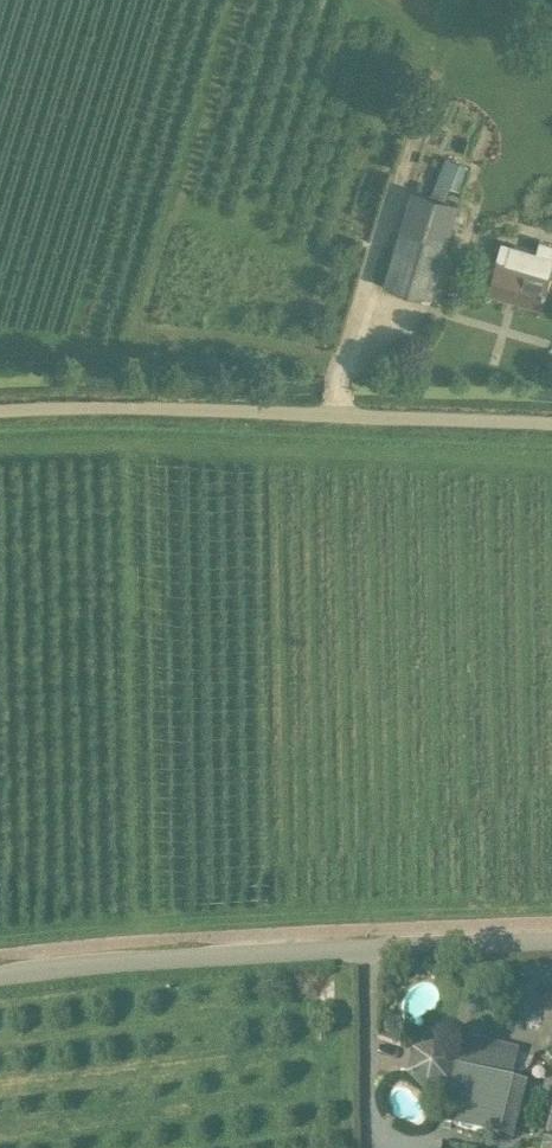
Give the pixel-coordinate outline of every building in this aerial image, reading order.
[(445,198),(450,186),(462,191),(471,167),(446,157),(432,192),(445,198)] [(411,188),(381,285),(430,299),(459,202),(411,188)] [(488,290),(539,305),(549,273),(551,265),(551,256),(502,241),(498,258),(488,290)] [(456,1065),(442,1124),(500,1138),(514,1080),(456,1065)]
